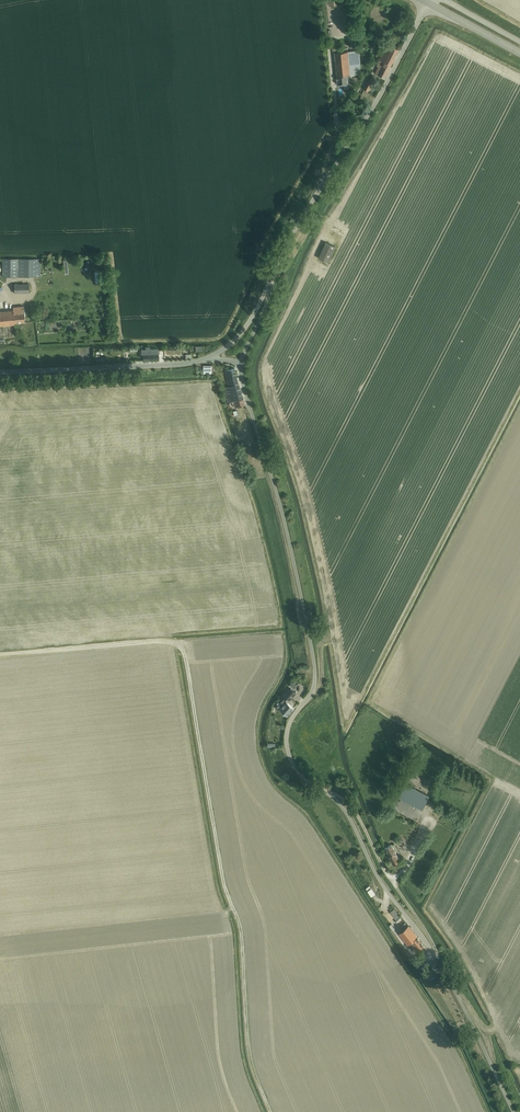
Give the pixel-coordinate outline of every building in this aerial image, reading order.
[(379,66),(376,73),(378,75),(384,79),(399,49),(388,44),(380,60),(377,66),(379,66)] [(334,48),(336,67),(360,65),(359,50),(341,52),(340,48),(334,48)] [(336,67),(338,84),(348,83),(347,75),(361,74),(360,65),(336,67)] [(368,92),(376,77),(372,75),(364,89),(368,92)] [(328,263),(336,247),(326,242),(318,258),(328,263)] [(40,276),(40,259),(7,259),(2,259),(2,276),(29,276),(31,276),(40,276)] [(14,293),(29,293),(29,284),(14,284),(14,290),(14,293)] [(24,322),(23,306),(13,307),(13,310),(0,311),(0,326),(14,325),(14,323),(24,322)] [(159,360),(158,350),(158,349),(150,349),(150,347),(145,347),(145,350),(141,350),(141,354),(143,354),(143,360),(159,360)] [(204,373),(211,373),(211,365),(203,365),(204,373)] [(232,401),(234,401),(243,398),(237,377),(235,368),(226,370),(227,379),(230,386),(226,387),(231,402),(231,401),(231,403),(232,402),(232,401)] [(235,407),(238,406),(245,405),(243,398),(234,401),(235,403),(234,404),(235,407)] [(288,700),(295,693),(290,688),(283,696),(288,700)] [(287,701),(280,709),(288,716),(294,708),(287,701)] [(422,809),(429,795),(405,783),(398,797),(422,809)] [(393,864),(400,860),(391,844),(385,848),(389,856),(388,856),(393,864)] [(369,885),(366,888),(372,896),(375,893),(369,885)] [(396,919),(400,916),(394,908),(390,912),(396,919)] [(420,947),(424,945),(408,925),(399,933),(408,944),(412,941),(418,949),(419,950),(421,949),(420,947)]
